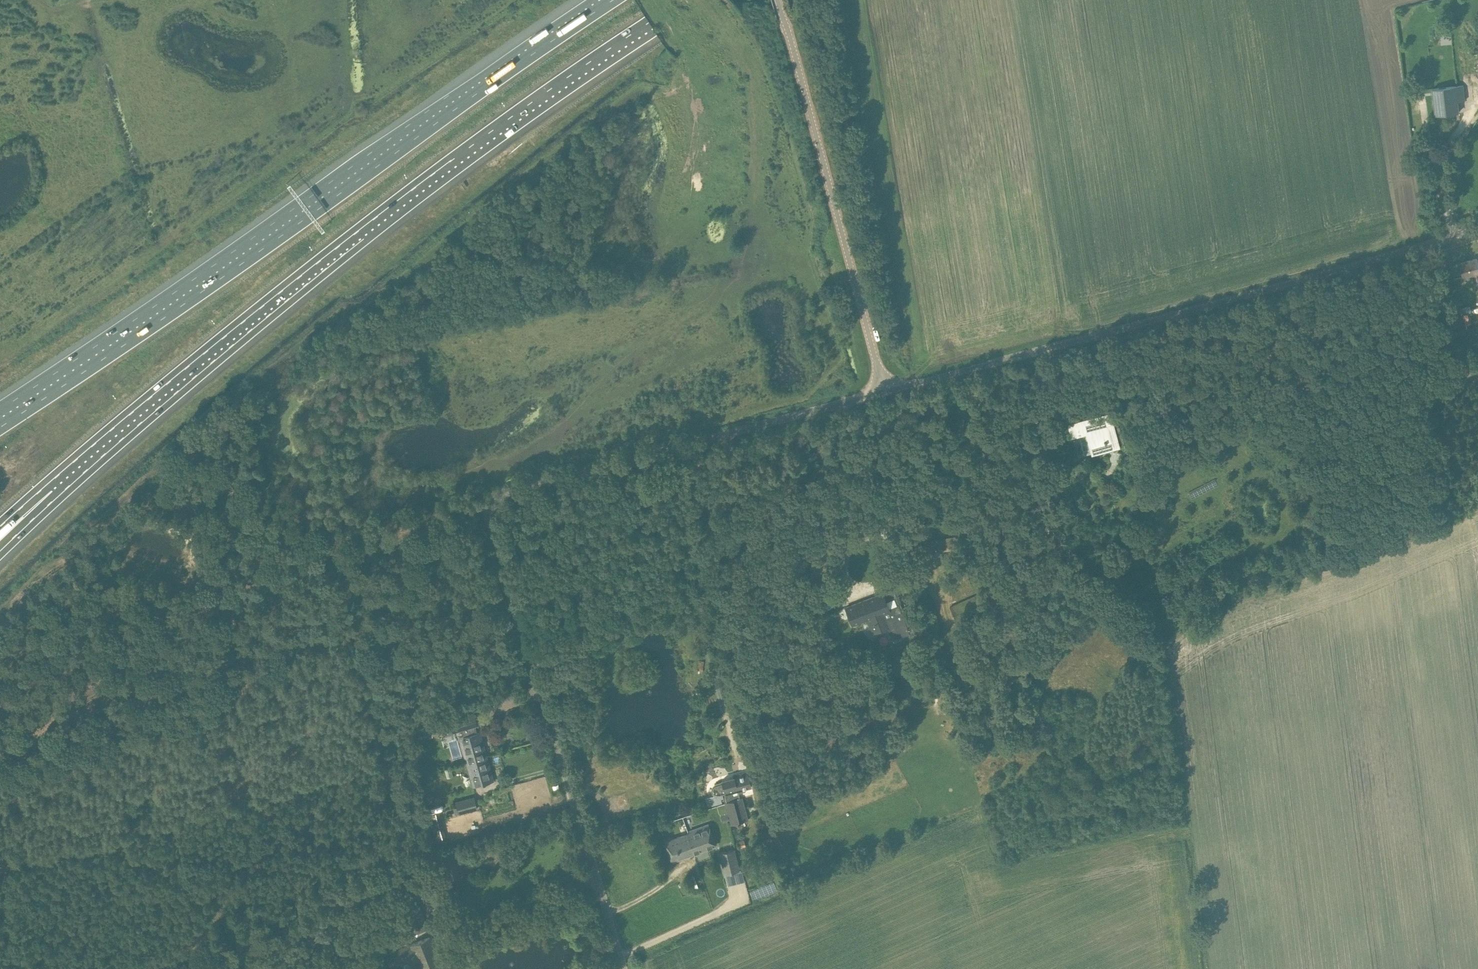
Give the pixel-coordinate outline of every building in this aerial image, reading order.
[(1458,101),(1465,100),(1463,85),(1433,88),(1435,114),(1459,111),(1458,101)] [(1477,258),(1461,262),(1463,272),(1464,276),(1473,273),(1475,283),(1477,282),(1477,262),(1477,258)] [(1466,324),(1472,322),(1469,313),(1463,315),(1466,324)] [(1468,328),(1473,342),(1475,351),(1477,351),(1477,341),(1477,340),(1473,326),(1468,328)] [(1119,445),(1114,424),(1111,414),(1084,422),(1083,420),(1067,423),(1070,435),(1078,433),(1083,454),(1119,445)] [(873,633),(876,632),(890,627),(895,639),(909,633),(910,635),(926,627),(923,621),(908,628),(899,606),(900,605),(894,589),(883,593),(846,607),(853,625),(867,619),(873,633)] [(987,608),(980,593),(950,607),(956,622),(987,608)] [(1012,670),(1003,671),(1006,686),(1014,685),(1012,670)] [(462,730),(463,736),(459,737),(466,762),(487,756),(480,732),(477,732),(475,726),(477,725),(474,714),(449,721),(453,733),(462,730)] [(421,727),(423,736),(431,734),(429,725),(421,727)] [(473,786),(484,783),(494,781),(487,756),(466,762),(473,786)] [(712,794),(722,792),(724,800),(717,802),(718,805),(725,803),(727,811),(730,820),(731,824),(737,822),(737,823),(741,822),(741,821),(748,819),(742,797),(734,799),(732,791),(751,786),(748,773),(722,780),(715,783),(713,784),(712,785),(712,787),(711,788),(711,791),(712,794)] [(455,815),(477,809),(474,796),(455,802),(457,807),(454,808),(455,815)] [(727,811),(720,813),(723,822),(730,820),(727,811)] [(433,814),(428,815),(437,846),(442,845),(433,814)] [(666,841),(672,860),(715,845),(708,824),(696,828),(697,830),(666,841)] [(738,848),(746,845),(744,839),(736,843),(738,848)] [(734,847),(732,848),(721,851),(726,871),(739,867),(734,847)] [(419,902),(409,907),(413,917),(424,912),(419,902)] [(428,927),(424,916),(408,922),(413,934),(428,927)] [(431,936),(412,944),(386,954),(391,965),(410,957),(415,968),(445,968),(431,936)]
